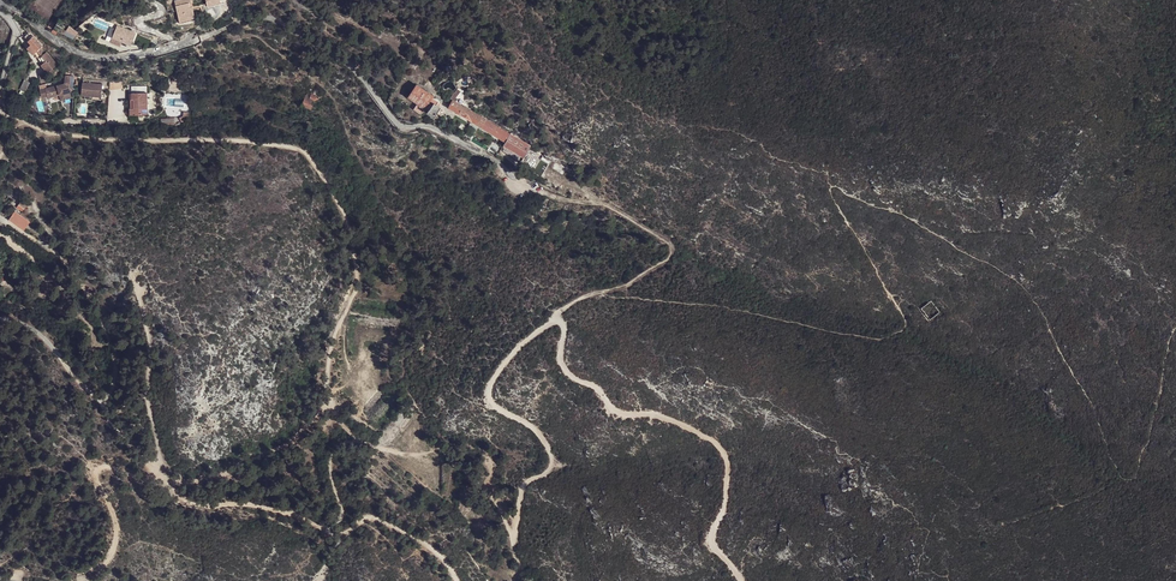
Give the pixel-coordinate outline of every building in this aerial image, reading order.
[(180,21),(195,17),(191,0),(175,0),(180,21)] [(136,33),(117,25),(112,37),(122,41),(122,42),(131,45),(136,33)] [(25,40),(31,46),(36,41),(30,35),(25,40)] [(122,41),(112,37),(110,42),(120,46),(122,41)] [(40,45),(36,41),(31,46),(35,50),(40,45)] [(41,82),(49,80),(47,72),(39,74),(41,82)] [(63,82),(38,89),(40,96),(46,95),(47,97),(52,95),(61,93),(64,98),(70,97),(68,91),(70,90),(69,89),(71,89),(72,75),(64,74),(63,82)] [(19,88),(25,91),(30,81),(24,78),(19,88)] [(103,83),(82,81),(81,94),(102,96),(103,83)] [(413,83),(405,94),(414,101),(410,107),(418,112),(422,106),(425,108),(424,110),(431,114),(433,111),(437,104),(434,101),(436,99),(430,95),(430,94),(413,83)] [(138,92),(131,92),(131,99),(133,99),(133,107),(129,107),(130,114),(148,114),(147,92),(138,92)] [(305,96),(301,104),(311,109),(317,95),(311,92),(309,98),(305,96)] [(61,93),(52,95),(54,101),(64,98),(61,93)] [(460,105),(449,99),(446,106),(502,140),(500,143),(521,156),(528,145),(507,133),(460,104),(460,105)] [(29,201),(24,197),(19,203),(22,206),(20,209),(22,210),(24,208),(26,205),(27,206),(29,204),(28,203),(29,201)] [(30,220),(15,210),(9,219),(24,229),(26,226),(30,220)] [(921,308),(930,320),(940,312),(931,301),(921,308)]
